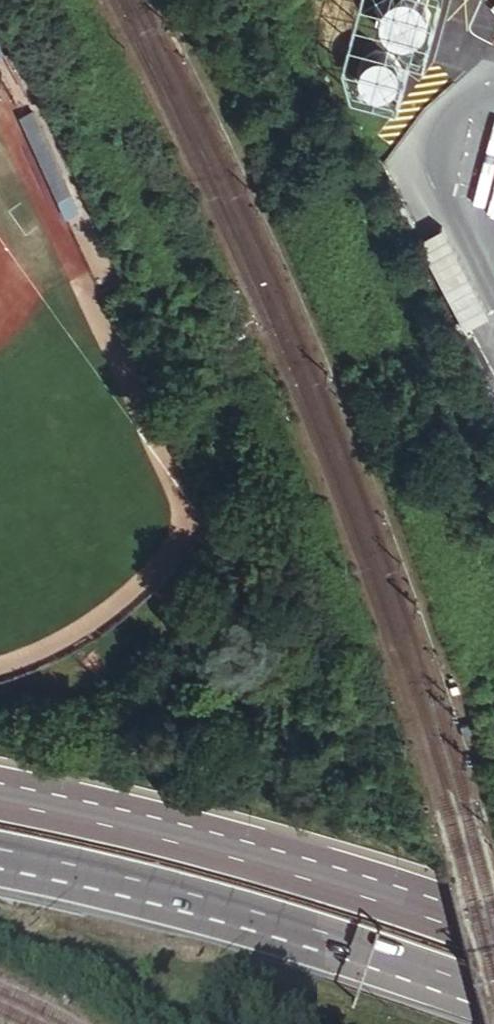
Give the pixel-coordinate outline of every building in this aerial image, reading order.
[(32,114),(21,119),(59,201),(70,197),(32,114)] [(468,722),(460,725),(464,736),(471,734),(468,722)]
